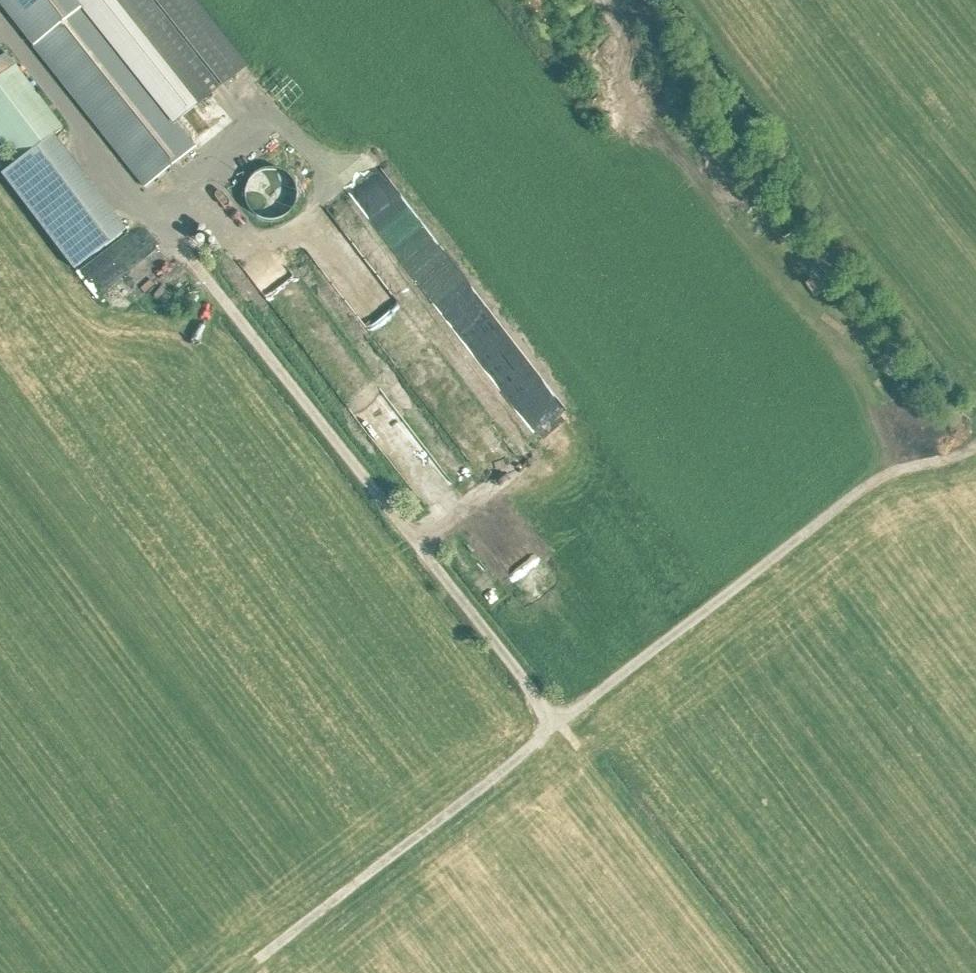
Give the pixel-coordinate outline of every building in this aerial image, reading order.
[(34,46),(84,6),(89,2),(87,0),(0,0),(0,4),(34,46)] [(89,2),(84,6),(175,123),(247,65),(195,0),(87,0),(89,2)] [(84,6),(34,46),(144,186),(194,147),(175,123),(84,6)] [(15,164),(62,127),(6,52),(0,56),(0,143),(15,164)] [(269,184),(272,204),(287,202),(284,182),(269,184)]
